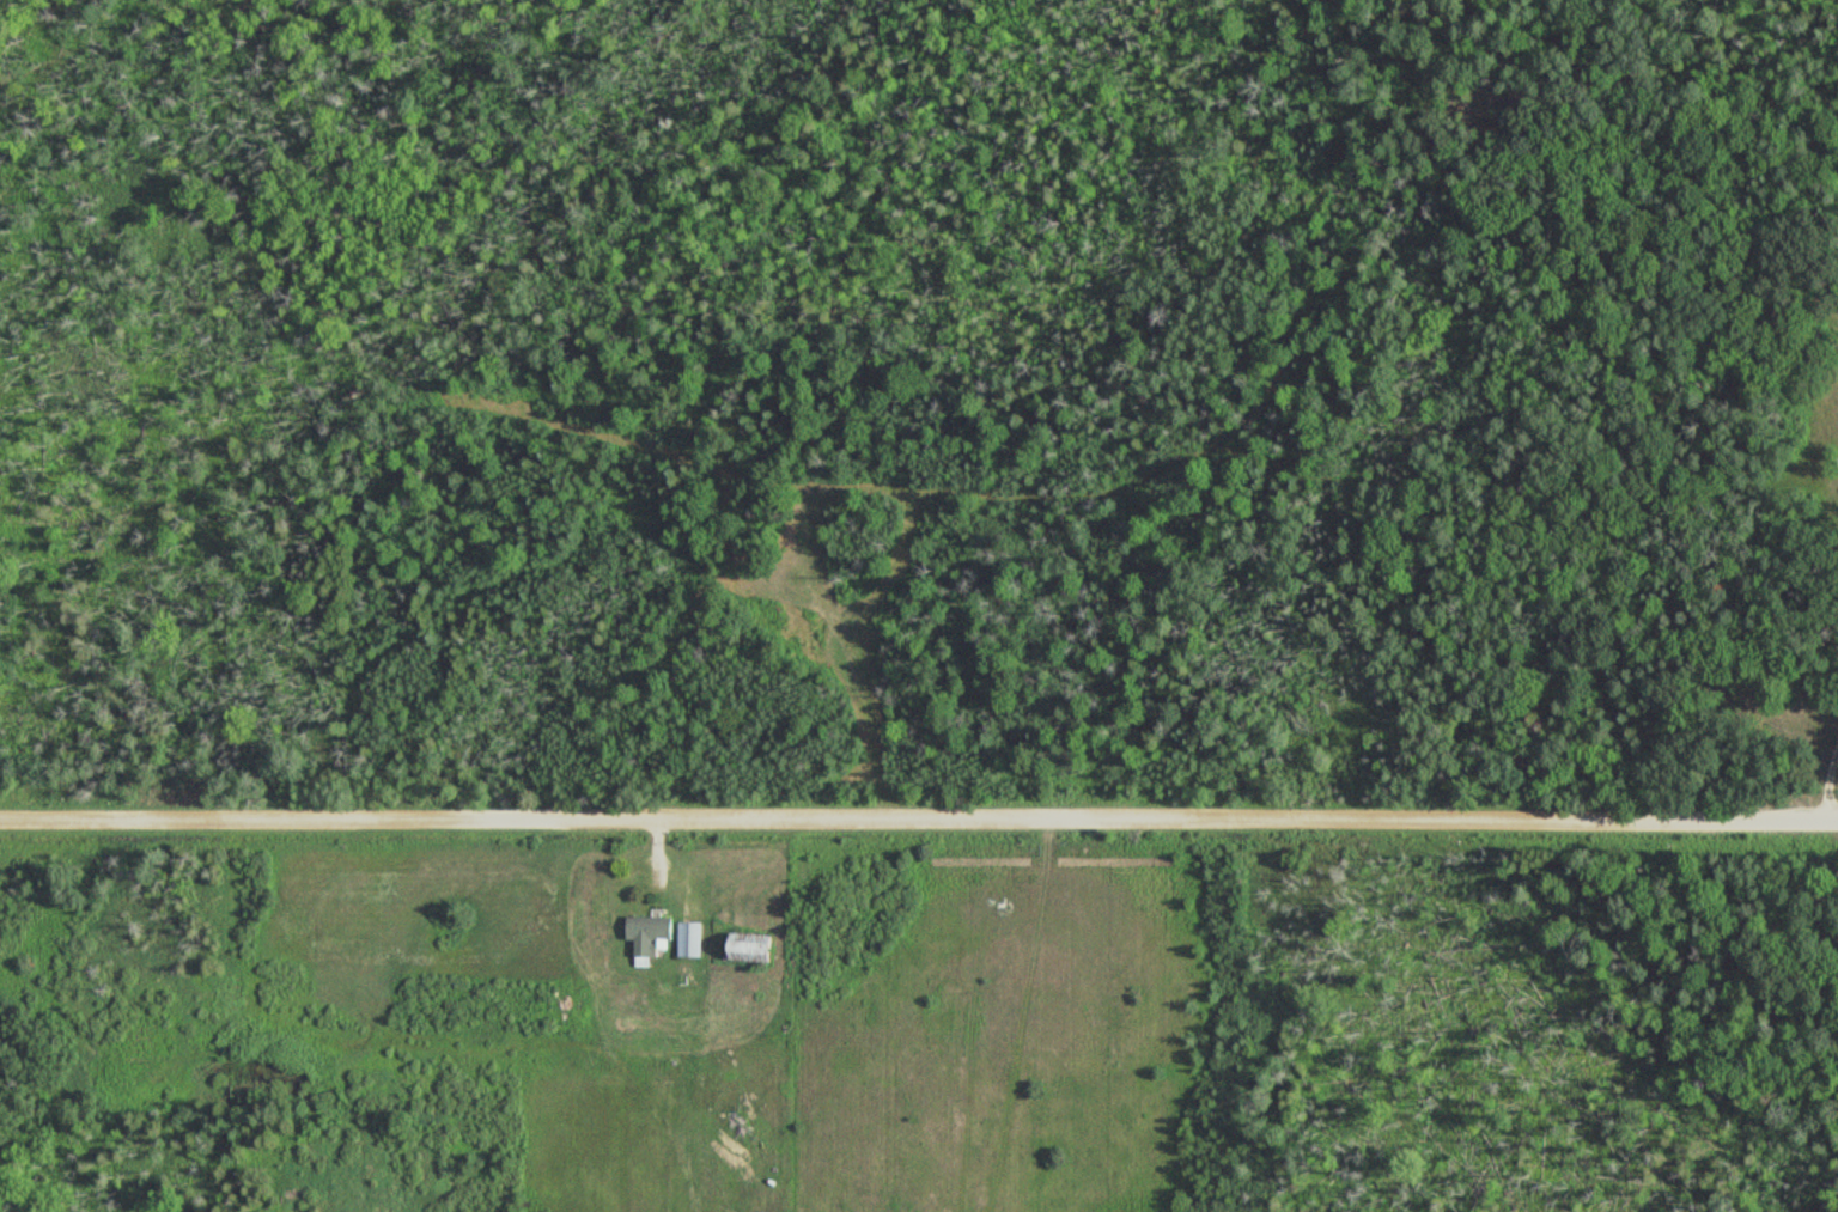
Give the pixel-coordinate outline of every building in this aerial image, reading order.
[(630,940),(639,940),(639,955),(675,956),(675,917),(630,917),(630,940)] [(706,958),(706,922),(682,922),(682,958),(706,958)] [(778,935),(737,935),(737,962),(778,962),(778,935)]
